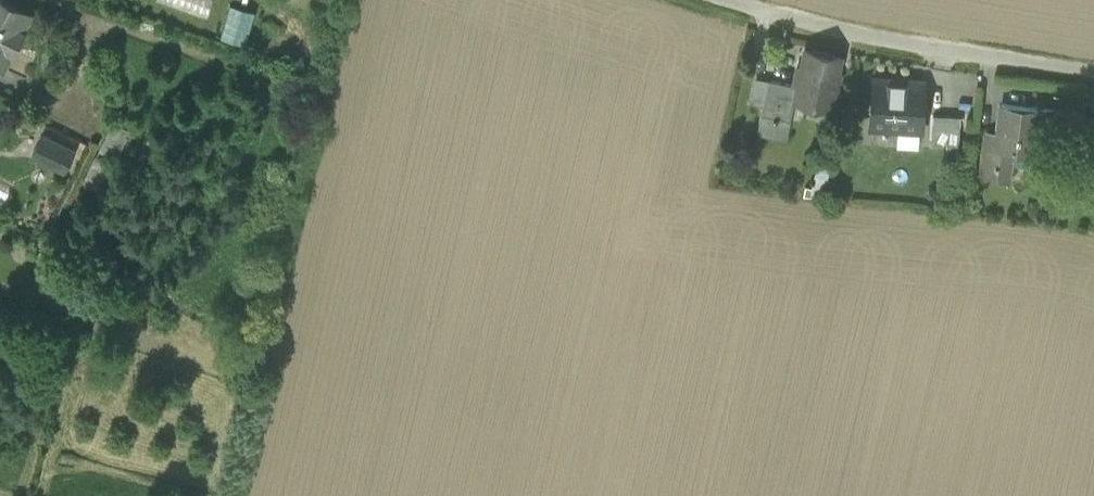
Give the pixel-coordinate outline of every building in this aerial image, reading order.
[(3,46),(12,51),(30,14),(2,0),(0,0),(0,52),(3,46)] [(207,15),(213,0),(165,0),(207,15)] [(218,34),(244,41),(253,8),(227,1),(218,34)] [(4,66),(12,51),(3,46),(0,52),(0,64),(4,66)] [(795,98),(830,105),(840,57),(805,50),(797,86),(795,98)] [(747,109),(761,112),(768,80),(754,77),(747,109)] [(869,128),(922,132),(924,81),(872,78),(869,128)] [(797,86),(768,80),(761,112),(757,133),(786,139),(795,98),(797,86)] [(1083,176),(1093,176),(1093,103),(1090,102),(1083,176)] [(1012,152),(1033,154),(1039,108),(1001,104),(998,131),(996,150),(1012,152)] [(932,142),(959,143),(960,116),(933,115),(932,142)] [(133,131),(113,121),(98,149),(119,159),(133,131)] [(980,176),(1009,180),(1012,152),(996,150),(998,131),(985,130),(980,176)] [(32,155),(64,170),(74,151),(42,136),(32,155)] [(116,165),(96,155),(81,184),(102,194),(116,165)]
